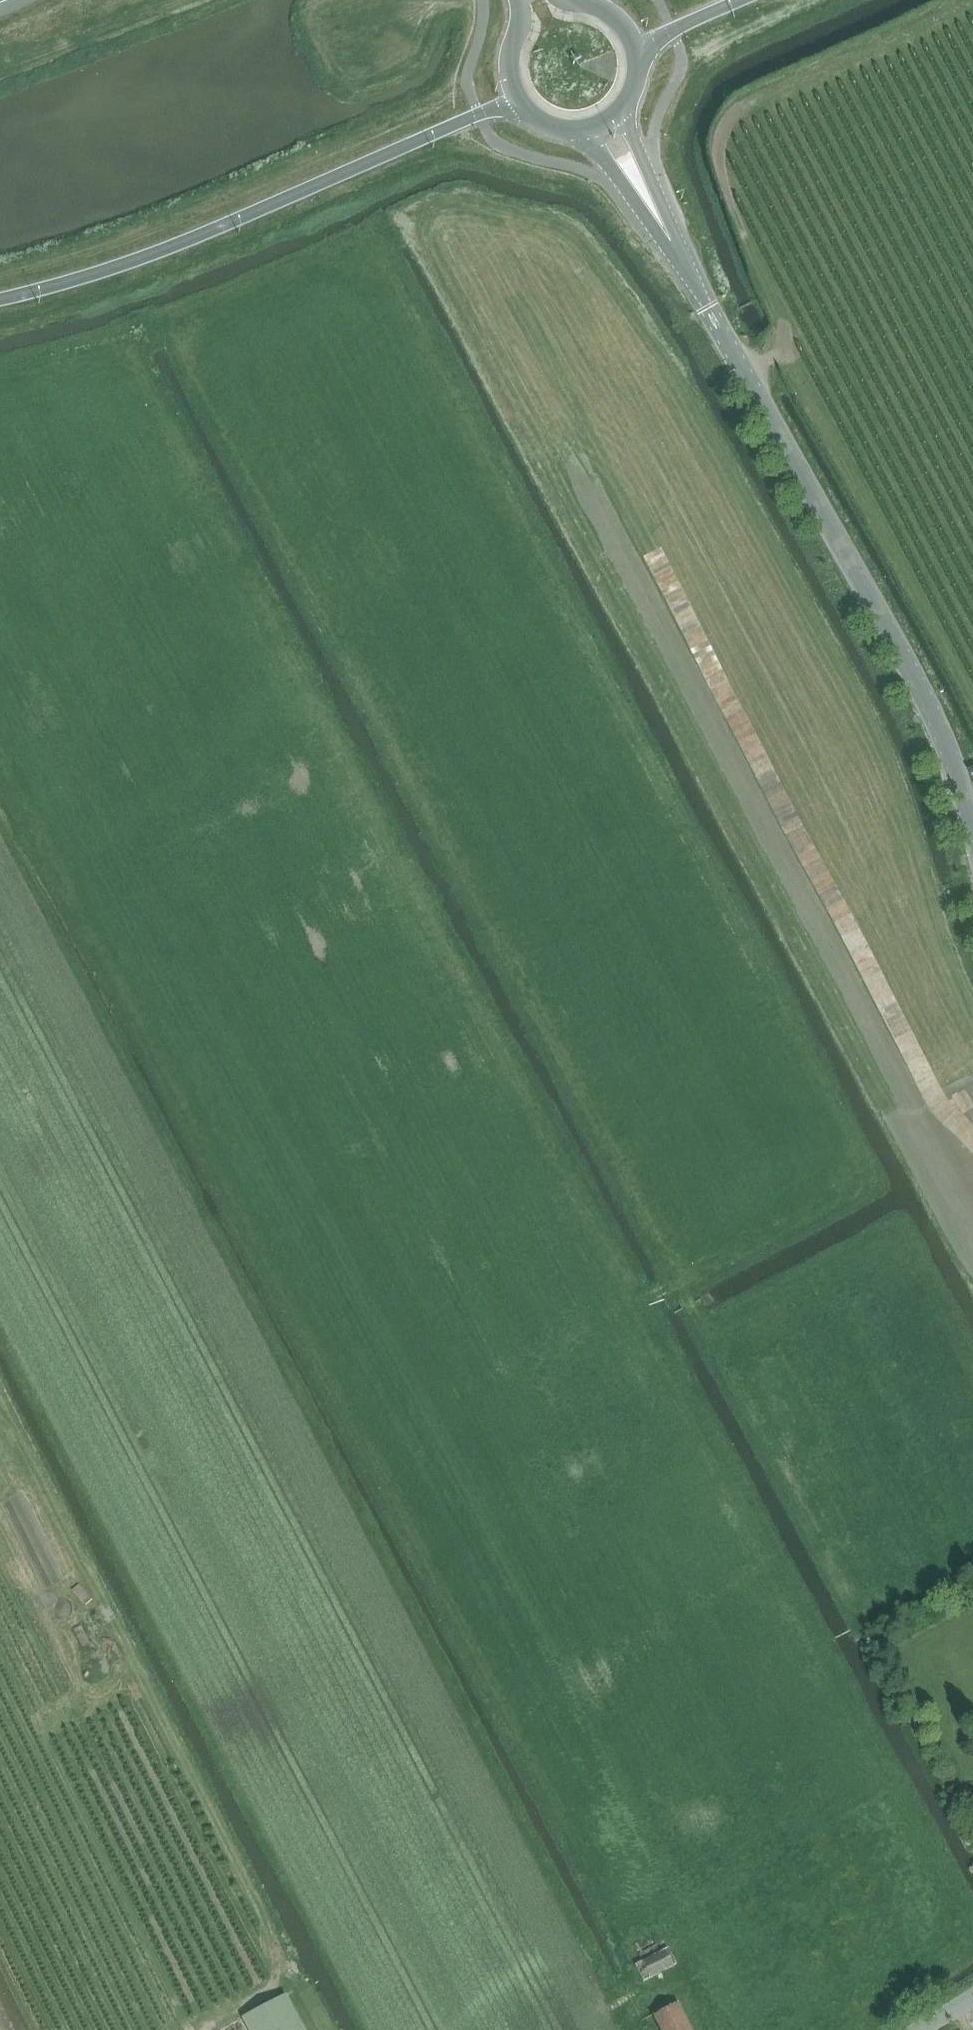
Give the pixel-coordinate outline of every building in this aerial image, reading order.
[(634,1964),(643,1981),(676,1964),(667,1947),(634,1964)] [(249,2029),(304,2029),(286,1995),(243,2018),(249,2029)] [(660,2029),(692,2029),(677,2001),(652,2015),(660,2029)]
